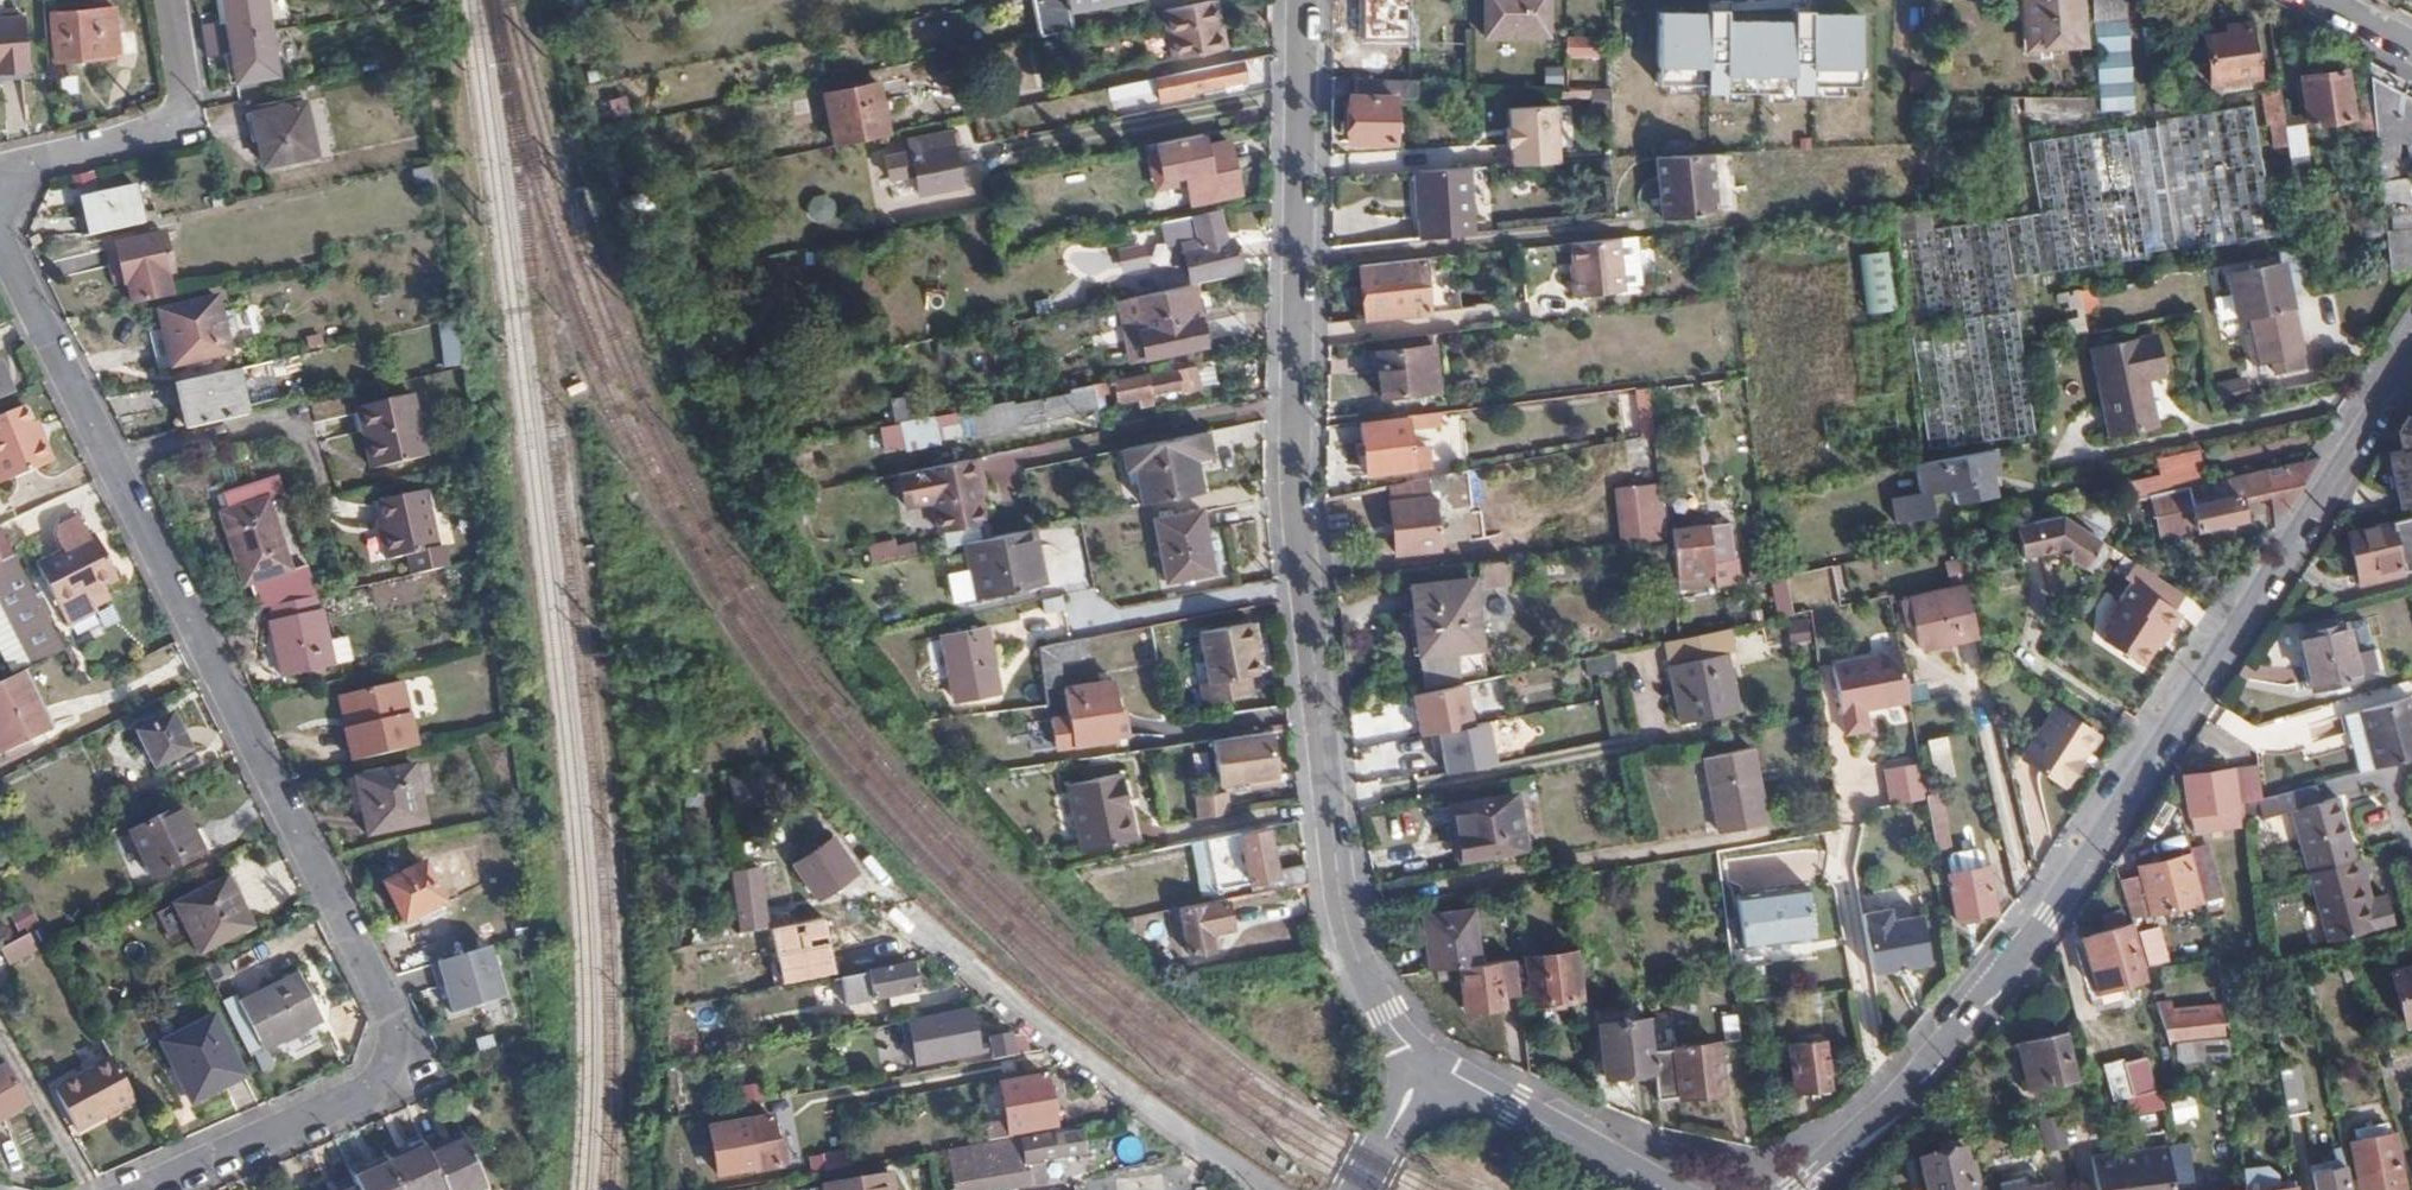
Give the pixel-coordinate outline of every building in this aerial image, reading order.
[(156,47),(148,0),(113,0),(113,7),(51,11),(54,60),(118,56),(117,33),(127,32),(128,23),(143,22),(146,47),(156,47)] [(274,77),(261,0),(218,0),(221,24),(200,27),(205,59),(227,55),(232,83),(274,77)] [(1039,39),(1073,32),(1070,15),(1133,0),(1030,0),(1039,39)] [(1403,0),(1361,0),(1360,41),(1403,42),(1403,0)] [(1521,29),(1520,0),(1486,0),(1486,29),(1521,29)] [(1521,29),(1549,29),(1549,0),(1520,0),(1521,29)] [(2077,0),(2024,0),(2028,47),(2080,43),(2077,0)] [(2095,30),(2120,28),(2119,0),(2093,0),(2095,30)] [(2395,9),(2397,0),(2379,0),(2395,9)] [(1174,64),(1220,55),(1214,27),(1222,26),(1217,2),(1164,13),(1174,64)] [(1864,12),(1655,13),(1656,94),(1865,93),(1864,12)] [(26,67),(22,13),(0,15),(0,69),(26,67)] [(130,48),(146,47),(143,22),(128,23),(127,32),(117,33),(118,56),(131,55),(130,48)] [(1220,55),(1228,54),(1222,26),(1214,27),(1220,55)] [(2250,55),(2247,27),(2222,29),(2222,38),(2205,39),(2210,86),(2258,80),(2256,55),(2250,55)] [(1595,36),(1562,37),(1563,60),(1596,59),(1595,36)] [(2126,45),(2096,45),(2100,100),(2101,109),(2131,106),(2126,45)] [(1385,70),(1385,53),(1352,52),(1350,68),(1385,70)] [(1238,64),(1126,87),(1127,97),(1156,93),(1158,105),(1188,100),(1187,95),(1242,85),(1238,64)] [(2367,65),(2375,140),(2411,148),(2411,100),(2404,95),(2407,87),(2367,65)] [(2351,121),(2344,76),(2302,80),(2308,126),(2351,121)] [(1415,101),(1416,83),(1408,83),(1355,81),(1353,101),(1349,101),(1348,146),(1393,146),(1393,101),(1415,101)] [(834,148),(889,137),(878,88),(825,99),(834,148)] [(2284,130),(2279,92),(2261,95),(2266,128),(2271,128),(2274,148),(2287,147),(2284,130)] [(2100,100),(2026,101),(2026,117),(2101,116),(2101,109),(2100,100)] [(312,158),(302,105),(245,118),(251,145),(257,143),(263,168),(312,158)] [(1509,152),(1553,148),(1550,109),(1506,113),(1507,131),(1503,132),(1505,152),(1509,152)] [(2253,162),(2246,115),(2228,117),(2234,164),(2253,162)] [(2284,130),(2287,147),(2292,187),(2312,184),(2304,129),(2284,130)] [(1191,205),(1239,196),(1227,133),(1177,143),(1191,205)] [(921,157),(914,158),(921,197),(960,189),(953,149),(946,151),(943,140),(919,144),(921,157)] [(1554,167),(1553,148),(1509,152),(1509,170),(1554,167)] [(1731,159),(1655,162),(1659,220),(1733,216),(1731,159)] [(889,202),(908,199),(901,166),(883,169),(889,202)] [(2275,169),(2261,171),(2271,250),(2285,248),(2275,169)] [(2255,172),(2235,174),(2248,254),(2268,251),(2255,172)] [(1414,220),(1415,243),(1471,236),(1466,173),(1419,175),(1422,219),(1414,220)] [(1411,176),(1414,220),(1422,219),(1419,175),(1411,176)] [(87,235),(143,223),(134,185),(79,197),(87,235)] [(2239,255),(2228,187),(2209,190),(2222,258),(2239,255)] [(2212,259),(2202,191),(2168,196),(2181,264),(2212,259)] [(826,194),(804,202),(812,224),(834,216),(826,194)] [(2045,300),(2078,294),(2092,291),(2080,209),(2033,217),(2045,300)] [(1234,245),(1227,210),(1163,224),(1167,246),(1174,251),(1184,250),(1190,284),(1248,273),(1242,243),(1234,245)] [(2410,225),(2410,212),(2394,213),(2394,226),(2410,225)] [(2385,234),(2389,274),(2411,269),(2411,233),(2385,234)] [(133,305),(169,297),(165,275),(172,273),(163,235),(117,245),(125,283),(128,282),(133,305)] [(1618,294),(1614,242),(1564,247),(1569,282),(1565,283),(1567,300),(1618,294)] [(2307,292),(2301,249),(2282,253),(2284,269),(2229,281),(2234,308),(2289,296),(2307,292)] [(1886,252),(1858,254),(1862,313),(1890,311),(1886,252)] [(1423,262),(1357,270),(1361,324),(1456,313),(1453,290),(1445,291),(1444,276),(1425,278),(1423,262)] [(1182,325),(1176,293),(1138,300),(1121,303),(1127,336),(1123,337),(1130,365),(1192,352),(1186,324),(1182,325)] [(2302,360),(2289,296),(2234,308),(2238,322),(2250,320),(2255,341),(2247,342),(2254,371),(2273,367),(2276,378),(2297,373),(2295,362),(2302,360)] [(172,366),(227,355),(216,301),(160,315),(172,366)] [(440,369),(458,367),(453,322),(434,324),(440,369)] [(2114,434),(2154,426),(2145,384),(2164,380),(2155,338),(2097,353),(2114,434)] [(1435,393),(1431,354),(1374,362),(1378,400),(1435,393)] [(11,392),(0,366),(0,397),(11,392)] [(184,426),(244,414),(236,369),(174,383),(184,426)] [(1148,381),(1147,376),(1101,385),(1093,386),(1095,399),(1116,396),(1117,404),(1136,400),(1137,405),(1148,402),(1148,398),(1179,391),(1179,393),(1197,390),(1193,372),(1148,381)] [(1652,436),(1650,389),(1633,390),(1635,437),(1652,436)] [(369,467),(422,456),(409,394),(357,404),(369,467)] [(1013,407),(1012,402),(991,406),(997,432),(997,435),(1037,427),(1037,420),(1072,412),(1068,396),(1013,407)] [(888,402),(890,420),(925,417),(923,398),(888,402)] [(29,419),(22,403),(0,412),(0,464),(6,478),(53,459),(43,434),(36,437),(29,419)] [(997,432),(991,406),(972,409),(977,435),(997,432)] [(35,416),(29,419),(36,437),(43,434),(35,416)] [(1436,432),(1435,416),(1404,420),(1404,424),(1359,429),(1365,478),(1409,473),(1405,435),(1436,432)] [(2402,510),(2411,508),(2411,418),(2399,431),(2402,450),(2389,453),(2402,510)] [(2155,429),(2154,426),(2114,434),(2115,438),(2155,429)] [(1139,509),(1200,496),(1193,465),(1210,462),(1204,438),(1119,455),(1123,478),(1133,475),(1136,492),(1139,509)] [(993,478),(1019,469),(1012,450),(986,459),(993,478)] [(2202,487),(2195,452),(2160,460),(2164,478),(2129,486),(2132,503),(2202,487)] [(1994,483),(1989,457),(1920,467),(1910,469),(1914,496),(1885,500),(1889,523),(1927,518),(1924,499),(1945,496),(1947,510),(1990,505),(1988,483),(1994,483)] [(985,526),(972,460),(900,475),(906,508),(934,505),(941,535),(985,526)] [(2286,512),(2318,462),(2303,465),(2272,513),(2270,517),(2286,512)] [(2303,465),(2202,487),(2132,503),(2136,518),(2191,505),(2192,512),(2169,518),(2170,531),(2164,532),(2167,543),(2243,524),(2240,503),(2269,496),(2272,513),(2303,465)] [(250,580),(259,608),(317,596),(304,563),(289,568),(265,500),(281,494),(274,475),(223,495),(229,512),(222,514),(245,582),(250,580)] [(1126,494),(1136,492),(1133,475),(1123,478),(1126,494)] [(1426,480),(1385,489),(1394,554),(1434,549),(1426,480)] [(1615,489),(1622,545),(1665,539),(1658,482),(1615,489)] [(412,576),(445,569),(441,548),(436,549),(424,492),(379,501),(384,523),(386,533),(381,534),(386,561),(408,557),(412,576)] [(1213,574),(1202,515),(1158,525),(1169,582),(1213,574)] [(2074,528),(2059,519),(2004,531),(2010,558),(2012,561),(2039,545),(2057,555),(2062,545),(2066,547),(2070,542),(2067,540),(2074,528)] [(2403,579),(2390,527),(2348,538),(2361,588),(2403,579)] [(0,533),(0,560),(11,555),(0,533)] [(1711,568),(1706,533),(1672,537),(1675,572),(1711,568)] [(117,582),(92,535),(35,563),(59,612),(68,630),(97,616),(94,609),(88,598),(104,589),(117,582)] [(911,538),(865,546),(867,562),(913,555),(911,538)] [(1013,596),(1002,538),(948,550),(959,606),(1013,596)] [(11,555),(0,560),(0,608),(30,665),(63,650),(11,555)] [(1474,588),(1497,586),(1495,564),(1471,567),(1474,588)] [(2171,614),(2181,597),(2130,564),(2121,580),(2126,584),(2115,603),(2126,610),(2117,625),(2112,621),(2098,643),(2139,669),(2152,649),(2171,614)] [(1706,597),(1729,591),(1724,571),(1703,573),(1706,597)] [(1474,648),(1463,581),(1409,589),(1423,685),(1453,681),(1450,651),(1474,648)] [(88,598),(94,609),(110,601),(104,589),(88,598)] [(1920,655),(1974,642),(1961,591),(1906,604),(1909,617),(1903,618),(1906,630),(1912,629),(1920,655)] [(2126,610),(2115,603),(2106,617),(2112,621),(2117,625),(2126,610)] [(30,665),(0,608),(0,659),(8,674),(30,665)] [(2177,618),(2171,614),(2152,649),(2157,652),(2177,618)] [(317,673),(304,615),(256,626),(268,683),(317,673)] [(1785,617),(1784,643),(1810,644),(1811,618),(1785,617)] [(1254,649),(1250,626),(1198,635),(1206,684),(1196,686),(1200,704),(1251,697),(1247,678),(1255,677),(1251,650),(1254,649)] [(2297,638),(2309,690),(2355,679),(2375,675),(2370,652),(2350,656),(2343,627),(2297,638)] [(997,691),(987,628),(945,635),(955,696),(997,691)] [(1735,657),(1731,632),(1683,642),(1662,647),(1678,727),(1737,716),(1725,659),(1735,657)] [(1087,655),(1085,640),(1069,643),(1039,648),(1044,688),(1063,685),(1060,659),(1087,655)] [(1905,705),(1896,657),(1830,670),(1842,739),(1865,734),(1861,715),(1905,705)] [(0,681),(0,749),(45,730),(20,672),(0,681)] [(1916,697),(1946,696),(1946,681),(1915,682),(1916,697)] [(334,697),(344,764),(414,748),(402,682),(334,697)] [(1067,717),(1050,719),(1053,747),(1116,739),(1112,712),(1118,712),(1115,683),(1064,689),(1067,717)] [(1462,685),(1406,695),(1413,738),(1431,735),(1438,775),(1492,765),(1484,721),(1469,723),(1462,685)] [(2411,764),(2411,715),(2409,705),(2356,718),(2372,775),(2411,764)] [(1118,712),(1112,712),(1116,739),(1126,737),(1123,711),(1118,712)] [(187,751),(168,715),(136,731),(154,767),(187,751)] [(2060,791),(2094,742),(2054,715),(2020,763),(2060,791)] [(2342,722),(2358,779),(2372,775),(2356,718),(2342,722)] [(1274,779),(1269,736),(1245,739),(1197,744),(1198,752),(1200,756),(1212,756),(1214,767),(1216,767),(1228,767),(1241,766),(1246,768),(1247,782),(1253,781),(1255,791),(1261,791),(1261,786),(1268,786),(1269,780),(1274,779)] [(1946,737),(1925,739),(1929,779),(1950,777),(1946,737)] [(1197,744),(1184,746),(1185,753),(1198,752),(1197,744)] [(1762,829),(1749,755),(1703,763),(1716,836),(1762,829)] [(1887,807),(1922,800),(1921,793),(1916,766),(1880,773),(1887,807)] [(427,827),(414,767),(357,780),(369,839),(427,827)] [(1228,767),(1216,767),(1216,775),(1228,774),(1228,767)] [(2255,771),(2230,774),(2236,810),(2260,807),(2255,771)] [(2230,774),(2181,781),(2188,835),(2238,827),(2236,810),(2230,774)] [(1127,840),(1118,775),(1066,783),(1076,848),(1127,840)] [(1935,791),(1921,793),(1922,800),(1928,833),(1942,830),(1935,791)] [(2308,794),(2297,797),(2301,812),(2312,809),(2308,794)] [(1521,850),(1510,796),(1449,808),(1459,860),(1521,850)] [(2297,797),(2262,807),(2266,821),(2295,814),(2331,939),(2375,927),(2368,905),(2361,907),(2353,884),(2361,882),(2356,864),(2349,864),(2331,804),(2312,809),(2301,812),(2297,797)] [(153,878),(203,853),(181,809),(132,833),(153,878)] [(835,832),(825,828),(791,850),(816,895),(857,872),(835,832)] [(1249,886),(1276,880),(1274,873),(1264,830),(1203,842),(1216,892),(1249,886)] [(1928,833),(1932,851),(1945,848),(1942,830),(1928,833)] [(1949,873),(1947,873),(1955,918),(1991,911),(1983,868),(1980,868),(1977,850),(1971,845),(1950,849),(1946,855),(1949,873)] [(2205,852),(2186,855),(2187,858),(2191,874),(2208,872),(2205,852)] [(2137,870),(2139,879),(2145,901),(2134,904),(2138,920),(2199,906),(2191,874),(2187,858),(2137,870)] [(439,904),(419,866),(382,886),(401,924),(439,904)] [(1278,893),(1306,886),(1304,866),(1274,873),(1276,880),(1278,893)] [(250,926),(224,877),(174,903),(197,953),(250,926)] [(2139,879),(2118,885),(2124,906),(2134,904),(2145,901),(2139,879)] [(1251,900),(1278,893),(1276,880),(1249,886),(1251,900)] [(2361,907),(2368,905),(2361,882),(2353,884),(2361,907)] [(764,931),(758,884),(737,886),(744,933),(764,931)] [(1813,893),(1740,901),(1745,947),(1818,939),(1813,893)] [(1226,906),(1177,918),(1190,966),(1215,962),(1210,943),(1232,938),(1226,906)] [(1427,936),(1431,973),(1453,970),(1477,967),(1467,911),(1421,917),(1423,937),(1427,936)] [(1857,916),(1868,975),(1891,971),(1902,969),(1925,965),(1916,918),(1886,923),(1885,917),(1878,913),(1857,916)] [(2141,966),(2130,927),(2124,929),(2120,915),(2099,921),(2103,935),(2082,941),(2092,977),(2105,975),(2107,984),(2118,982),(2116,972),(2141,966)] [(827,920),(773,930),(783,985),(837,975),(827,920)] [(2142,966),(2165,964),(2161,927),(2138,929),(2142,966)] [(36,950),(27,935),(2,950),(11,965),(36,950)] [(491,952),(431,967),(437,992),(444,990),(452,1018),(504,1004),(491,952)] [(1530,1007),(1580,1002),(1574,954),(1523,960),(1530,1007)] [(1507,1004),(1517,1003),(1512,962),(1491,965),(1495,993),(1505,992),(1507,1004)] [(1498,1011),(1495,993),(1491,965),(1477,967),(1453,970),(1461,1016),(1498,1011)] [(2397,971),(2411,1021),(2411,967),(2397,971)] [(914,994),(910,968),(837,980),(842,1005),(886,1000),(887,1006),(909,1003),(909,995),(914,994)] [(222,1003),(248,1054),(317,1018),(294,976),(239,1003),(235,995),(222,1003)] [(1815,996),(1801,998),(1803,1016),(1817,1014),(1815,996)] [(2212,1037),(2209,1008),(2163,1013),(2164,1041),(2212,1037)] [(991,1052),(993,1060),(1026,1054),(1022,1039),(1011,1039),(1011,1035),(989,1038),(990,1044),(972,1047),(964,1011),(905,1024),(913,1066),(974,1057),(973,1054),(991,1052)] [(241,1076),(210,1015),(159,1040),(189,1102),(241,1076)] [(1651,1072),(1649,1053),(1646,1018),(1595,1024),(1603,1078),(1651,1072)] [(2071,1078),(2061,1034),(2018,1044),(2027,1089),(2071,1078)] [(1791,1093),(1826,1089),(1820,1043),(1786,1047),(1791,1093)] [(1651,1072),(1655,1103),(1719,1095),(1713,1046),(1649,1053),(1651,1072)] [(79,1133),(134,1102),(112,1061),(55,1091),(79,1133)] [(28,1101),(6,1064),(0,1067),(0,1116),(28,1101)] [(2125,1080),(2130,1098),(2153,1092),(2149,1074),(2125,1080)] [(1051,1125),(1043,1076),(1006,1083),(1010,1105),(984,1110),(989,1140),(1018,1135),(1017,1131),(1051,1125)] [(2286,1081),(2292,1129),(2312,1127),(2305,1080),(2286,1081)] [(2130,1098),(2126,1099),(2130,1115),(2157,1108),(2154,1092),(2153,1092),(2130,1098)] [(2192,1097),(2168,1100),(2170,1122),(2194,1119),(2192,1097)] [(2063,1149),(2059,1116),(2037,1118),(2041,1151),(2063,1149)] [(780,1168),(773,1117),(712,1127),(719,1175),(754,1170),(755,1172),(780,1168)] [(975,1146),(976,1154),(948,1159),(954,1189),(992,1189),(1028,1184),(1027,1163),(1082,1154),(1079,1133),(996,1147),(996,1142),(975,1146)] [(461,1135),(427,1151),(423,1139),(349,1172),(352,1182),(335,1189),(482,1189),(484,1189),(461,1135)] [(2351,1144),(2357,1189),(2403,1189),(2395,1138),(2351,1144)] [(2236,1144),(2239,1171),(2264,1168),(2263,1154),(2261,1141),(2236,1144)] [(1960,1147),(1917,1157),(1923,1189),(1970,1189),(1960,1147)] [(2168,1179),(2165,1151),(2165,1148),(2090,1156),(2093,1189),(2170,1189),(2168,1179)] [(2165,1151),(2168,1179),(2188,1177),(2186,1149),(2165,1151)] [(822,1156),(811,1158),(813,1173),(853,1167),(851,1153),(822,1157),(822,1156)] [(2263,1154),(2264,1168),(2274,1167),(2273,1155),(2263,1154)] [(2342,1168),(2311,1173),(2314,1189),(2347,1189),(2342,1168)] [(874,1178),(824,1188),(825,1189),(876,1189),(874,1178)]
